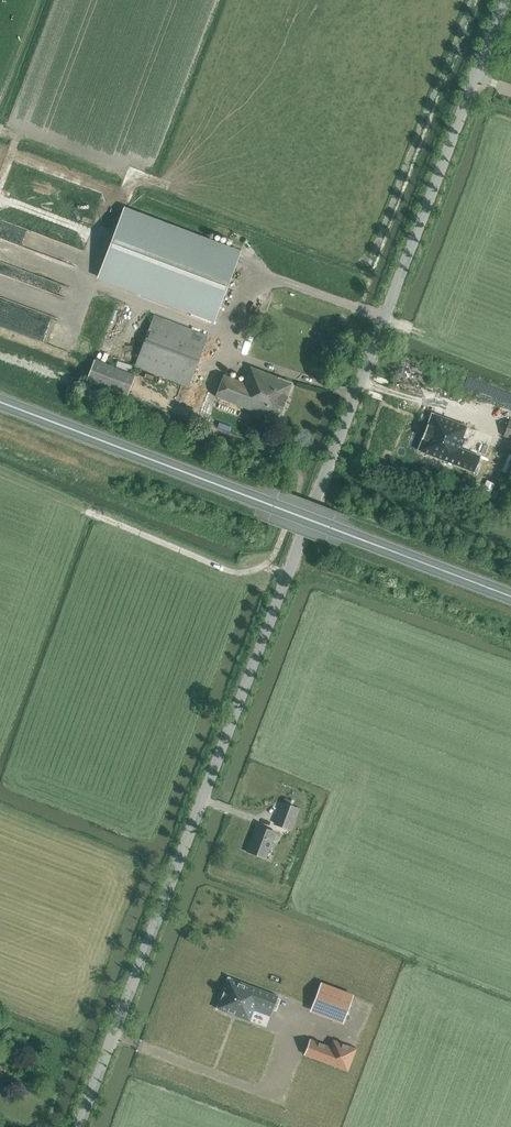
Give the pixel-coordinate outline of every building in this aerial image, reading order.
[(216,320),(241,254),(126,211),(102,277),(216,320)] [(39,263),(66,283),(72,276),(66,271),(71,263),(51,248),(39,263)] [(82,320),(87,307),(80,305),(75,317),(82,320)] [(189,386),(191,381),(208,336),(153,316),(135,366),(189,386)] [(127,396),(135,375),(94,360),(86,380),(127,396)] [(216,397),(253,412),(279,422),(293,384),(251,367),(244,383),(225,376),(216,397)] [(400,367),(395,380),(403,383),(408,370),(400,367)] [(468,428),(433,415),(419,451),(476,473),(481,458),(462,450),(466,439),(464,438),(468,428)] [(222,417),(220,423),(228,425),(230,419),(222,417)] [(510,467),(510,444),(507,442),(495,464),(509,471),(510,467)] [(293,805),(284,802),(275,824),(292,830),(301,809),(293,805)] [(275,832),(257,825),(247,851),(266,858),(275,832)] [(250,1021),(266,1027),(270,1016),(278,996),(229,978),(230,978),(228,977),(228,978),(217,1007),(217,1008),(218,1009),(250,1021)] [(311,1006),(343,1018),(353,990),(322,978),(311,1006)] [(304,1054),(348,1071),(356,1049),(333,1040),(330,1047),(310,1039),(304,1054)]
